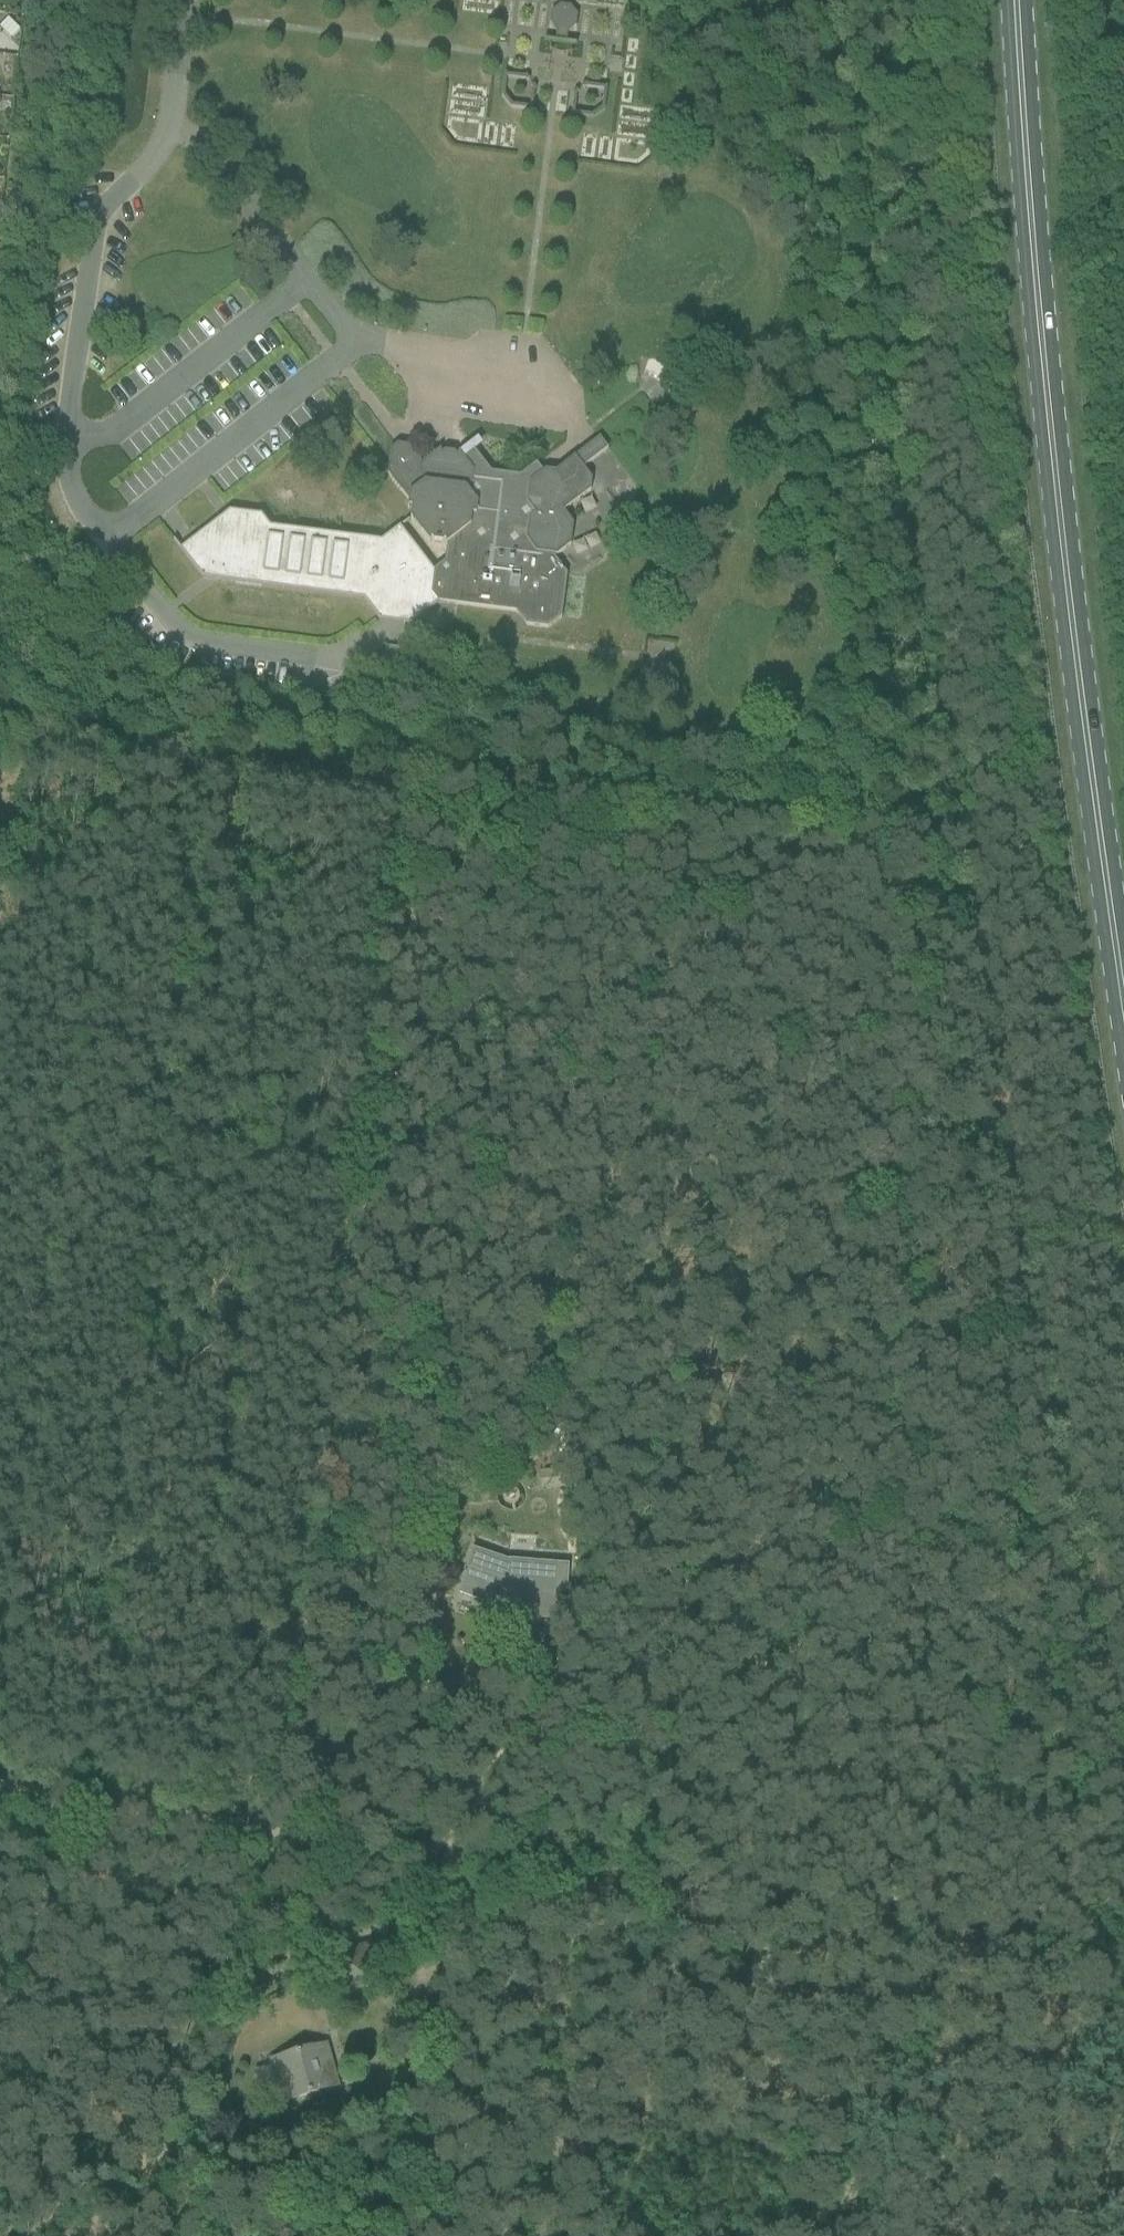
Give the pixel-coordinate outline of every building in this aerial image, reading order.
[(576,27),(577,16),(570,8),(559,6),(551,13),(549,24),(556,33),(555,42),(545,40),(545,42),(576,46),(576,44),(566,43),(567,34),(576,27)] [(503,105),(531,106),(532,78),(504,77),(503,105)] [(567,575),(556,561),(554,561),(555,557),(557,557),(571,546),(573,526),(563,512),(571,507),(572,495),(564,484),(608,450),(599,439),(555,473),(545,471),(543,473),(536,464),(520,477),(491,473),(474,451),(473,451),(463,459),(459,453),(456,456),(454,454),(444,453),(442,454),(440,451),(422,464),(408,447),(401,452),(397,448),(397,447),(398,447),(398,446),(397,446),(390,451),(387,474),(408,501),(407,509),(411,510),(410,520),(429,544),(432,542),(433,543),(442,545),(444,544),(447,547),(444,563),(433,571),(400,527),(381,542),(270,527),(261,516),(229,512),(195,538),(197,541),(183,552),(174,540),(173,541),(202,580),(217,568),(229,583),(363,601),(375,616),(380,622),(381,622),(381,620),(417,593),(430,594),(437,603),(409,624),(404,623),(404,625),(409,626),(439,603),(455,605),(516,613),(517,615),(518,614),(518,613),(525,614),(524,623),(526,626),(548,629),(561,619),(567,575)] [(350,674),(348,685),(359,687),(361,676),(350,674)] [(475,1551),(460,1593),(498,1606),(497,1609),(498,1609),(498,1620),(536,1622),(536,1619),(561,1621),(566,1567),(507,1562),(475,1551)] [(559,1653),(558,1664),(567,1665),(568,1654),(559,1653)] [(324,1957),(335,1999),(376,1988),(365,1946),(324,1957)] [(273,2060),(285,2102),(335,2087),(324,2046),(273,2060)]
